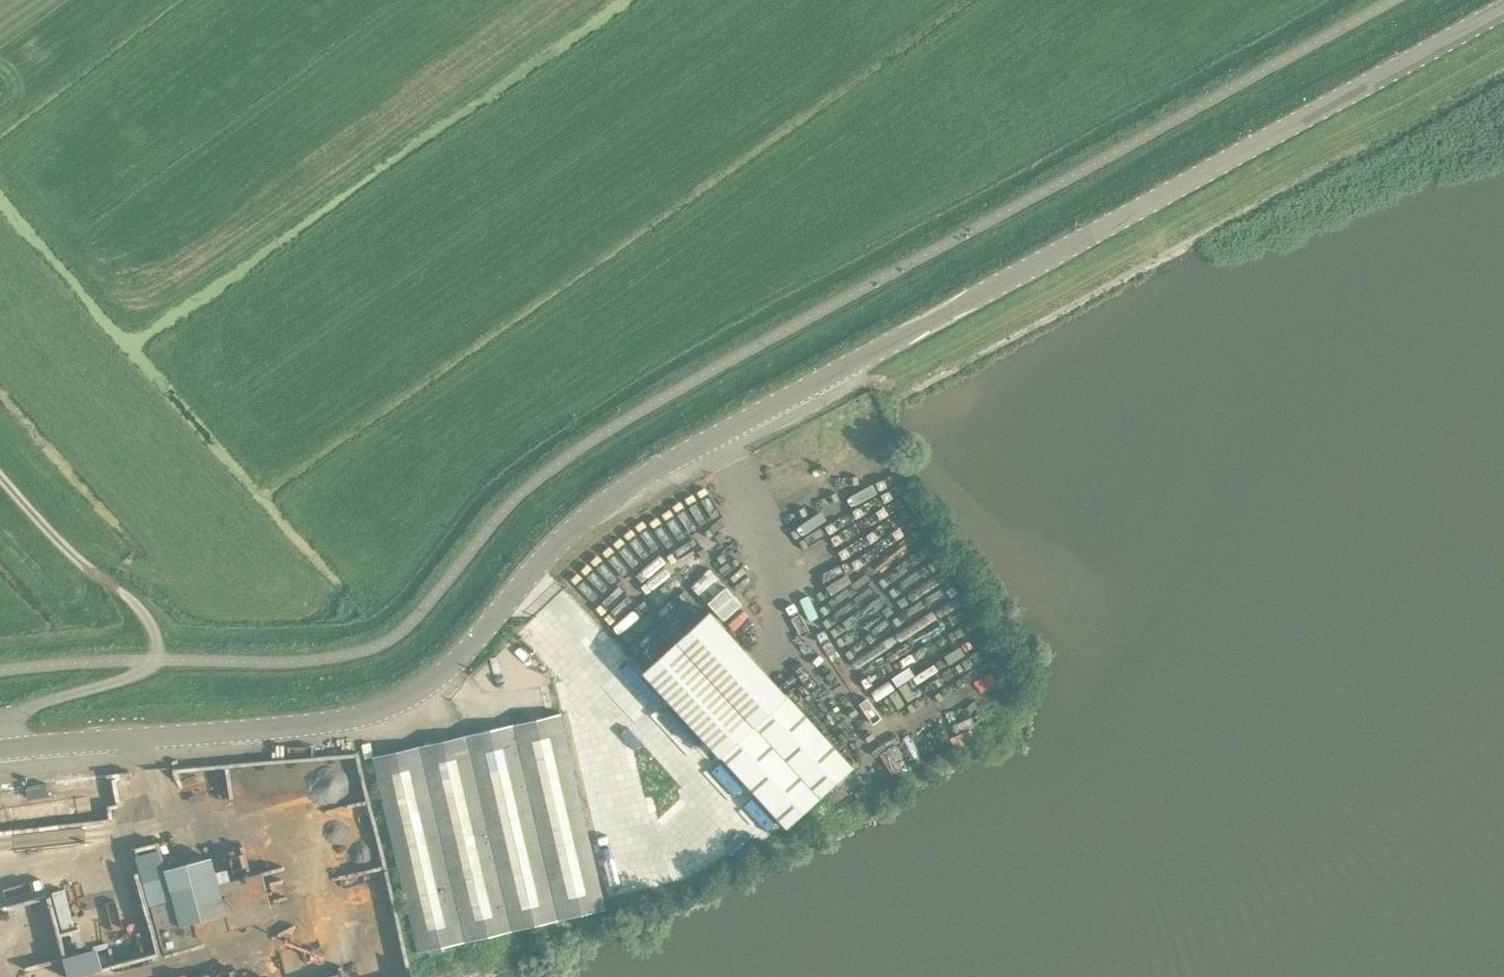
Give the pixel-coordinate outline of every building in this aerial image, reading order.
[(691,584),(724,619),(741,603),(709,568),(691,584)] [(787,828),(853,768),(709,610),(643,670),(718,753),(787,828)] [(374,756),(407,901),(419,952),(604,910),(559,714),(467,735),(374,756)] [(0,787),(0,809),(1,822),(97,812),(94,788),(106,787),(105,775),(0,787)] [(169,888),(148,894),(164,953),(204,942),(198,920),(209,917),(214,934),(259,922),(272,908),(262,871),(218,883),(211,856),(164,869),(169,888)]
